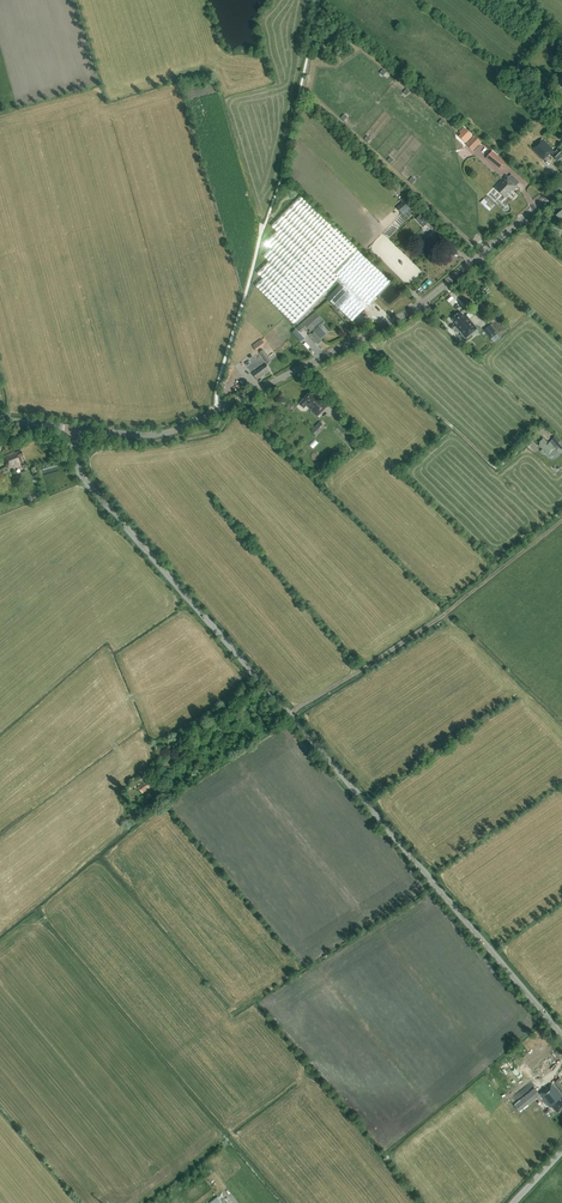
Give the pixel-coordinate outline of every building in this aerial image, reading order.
[(462,137),(468,142),(472,136),(467,132),(462,137)] [(476,135),(468,144),(475,150),(483,141),(476,135)] [(561,156),(561,152),(559,149),(555,152),(553,150),(542,139),(532,149),(543,160),(550,153),(558,161),(561,156)] [(492,151),(486,158),(499,169),(505,162),(492,151)] [(497,190),(505,198),(518,186),(517,185),(519,182),(511,175),(509,177),(507,175),(499,183),(501,186),(497,190)] [(334,227),(333,229),(301,196),(272,226),(277,231),(265,243),(271,248),(263,256),(269,261),(257,273),(263,278),(255,286),(293,324),(336,280),(340,285),(327,298),(338,309),(339,308),(352,321),(391,282),(384,275),(357,249),(334,227)] [(405,200),(397,208),(404,216),(407,213),(410,216),(414,212),(412,209),(405,200)] [(416,219),(424,227),(430,221),(422,213),(416,219)] [(433,231),(426,237),(424,239),(429,244),(431,242),(436,249),(437,248),(438,249),(443,246),(440,242),(441,241),(433,231)] [(303,322),(306,326),(312,332),(308,335),(316,343),(317,342),(318,344),(323,340),(321,339),(323,337),(314,328),(323,320),(315,311),(303,322)] [(466,339),(478,329),(467,315),(465,317),(460,312),(452,319),(458,325),(456,327),(466,339)] [(483,330),(491,339),(498,333),(491,324),(483,330)] [(268,362),(272,360),(265,349),(262,351),(268,362)] [(268,369),(269,368),(267,365),(263,367),(262,366),(252,374),(257,380),(269,371),(268,369)] [(318,416),(328,405),(316,394),(315,395),(310,391),(302,399),(303,399),(300,402),(305,408),(307,406),(318,416)] [(323,429),(318,423),(311,430),(316,436),(323,429)] [(357,433),(354,436),(361,443),(364,441),(357,433)] [(310,444),(314,448),(320,443),(316,438),(310,444)] [(549,455),(551,457),(558,451),(555,448),(557,446),(561,450),(561,449),(561,448),(561,442),(561,441),(558,443),(553,439),(549,442),(548,443),(543,439),(539,442),(541,444),(540,446),(543,449),(541,451),(545,454),(546,453),(548,455),(549,455)] [(20,457),(23,456),(21,451),(15,453),(14,452),(3,457),(9,469),(19,464),(23,462),(20,457)] [(343,452),(333,459),(336,463),(346,456),(343,452)] [(135,788),(137,786),(143,793),(149,788),(150,789),(153,786),(150,782),(146,785),(143,780),(138,784),(136,782),(132,785),(135,788)] [(153,807),(150,803),(143,808),(146,812),(153,807)] [(508,1056),(514,1062),(524,1054),(519,1047),(508,1056)] [(561,1108),(561,1097),(561,1096),(552,1084),(540,1094),(535,1088),(514,1105),(520,1113),(541,1096),(550,1107),(552,1106),(557,1112),(561,1108)]
